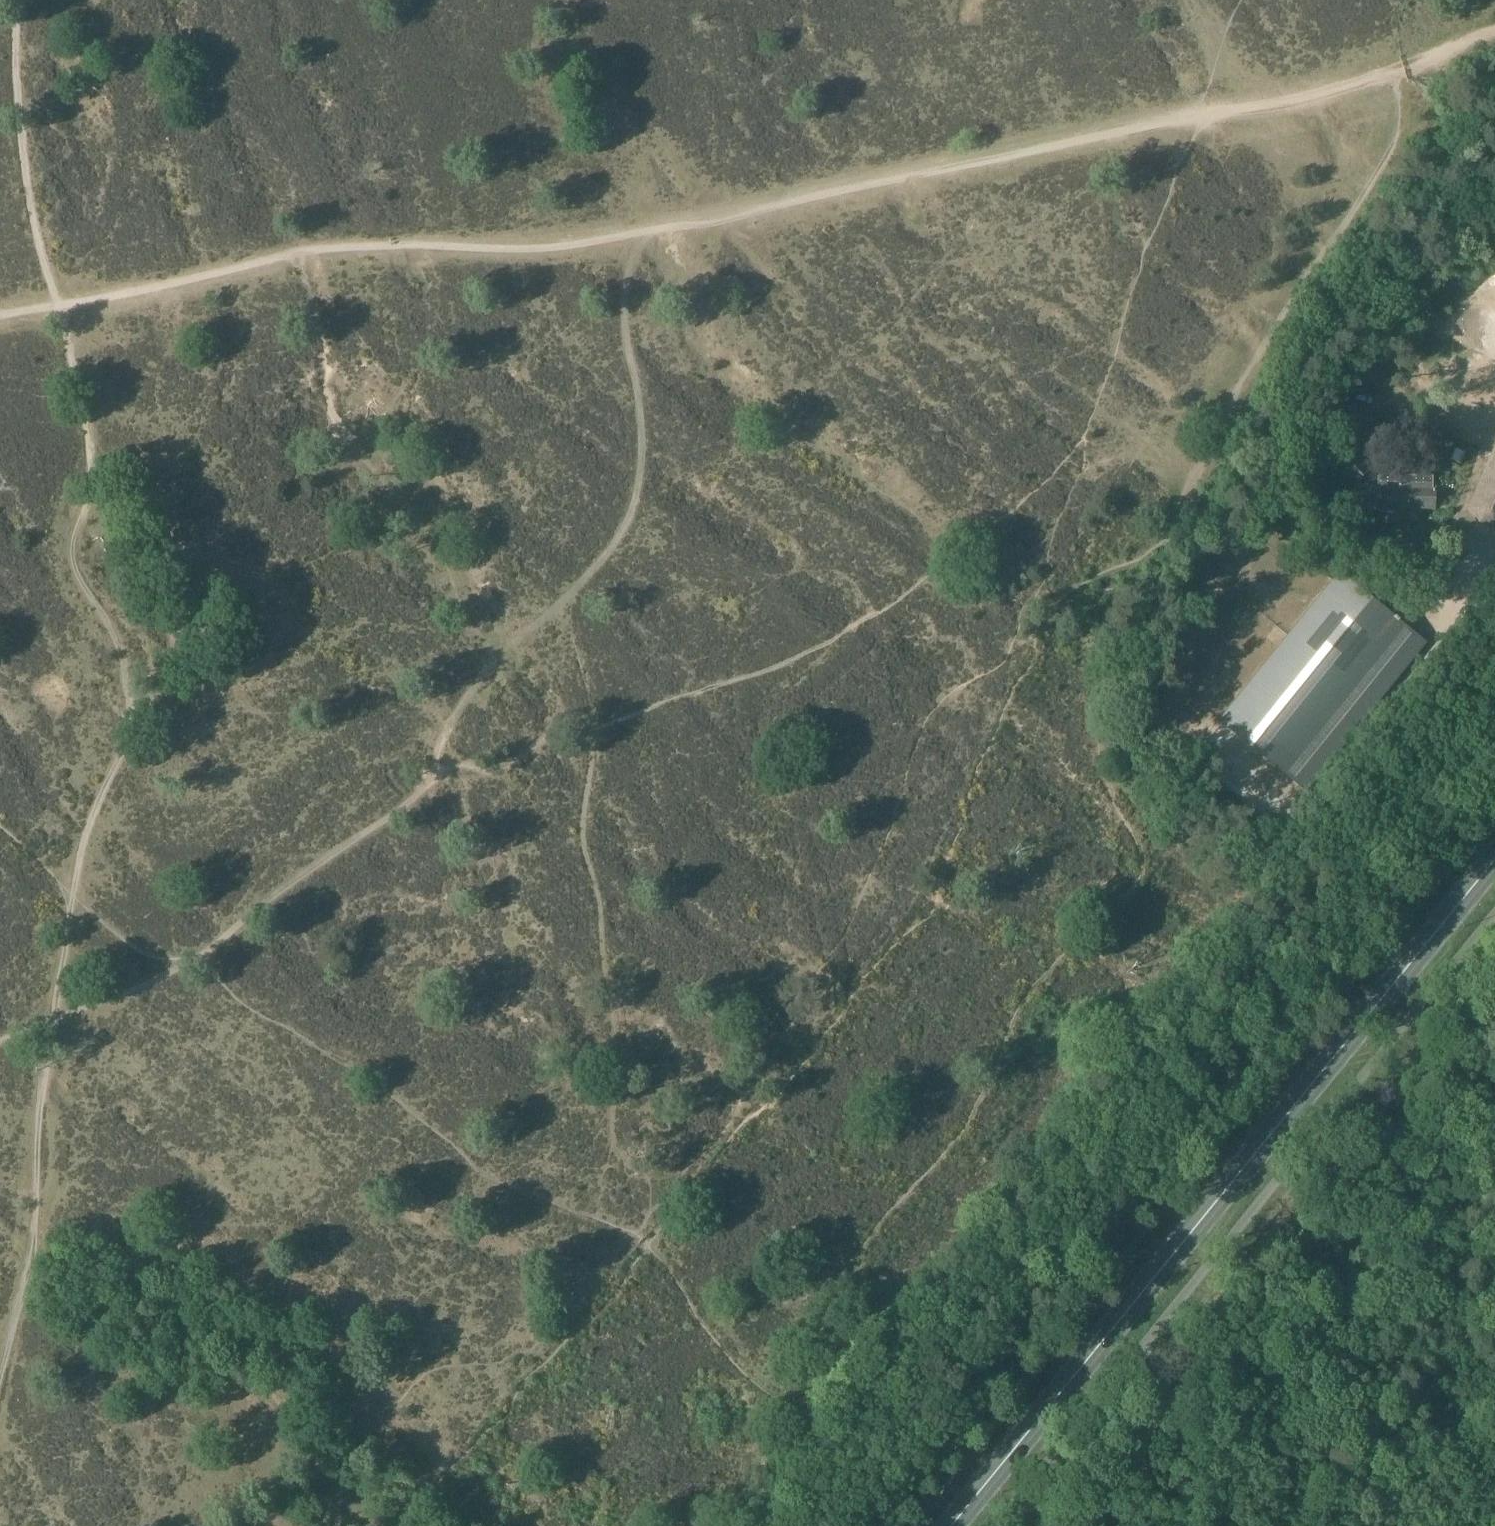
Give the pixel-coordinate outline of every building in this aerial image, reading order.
[(1347,403),(1338,430),(1352,435),(1361,408),(1347,403)] [(1467,510),(1477,524),(1493,530),(1494,530),(1494,446),(1467,510)] [(1358,481),(1369,472),(1356,456),(1344,466),(1358,481)] [(1435,490),(1432,490),(1432,476),(1378,474),(1377,488),(1363,488),(1363,508),(1434,510),(1435,490)] [(1494,591),(1494,559),(1483,585),(1494,591)] [(1339,573),(1229,709),(1220,721),(1305,791),(1426,643),(1339,573)]
